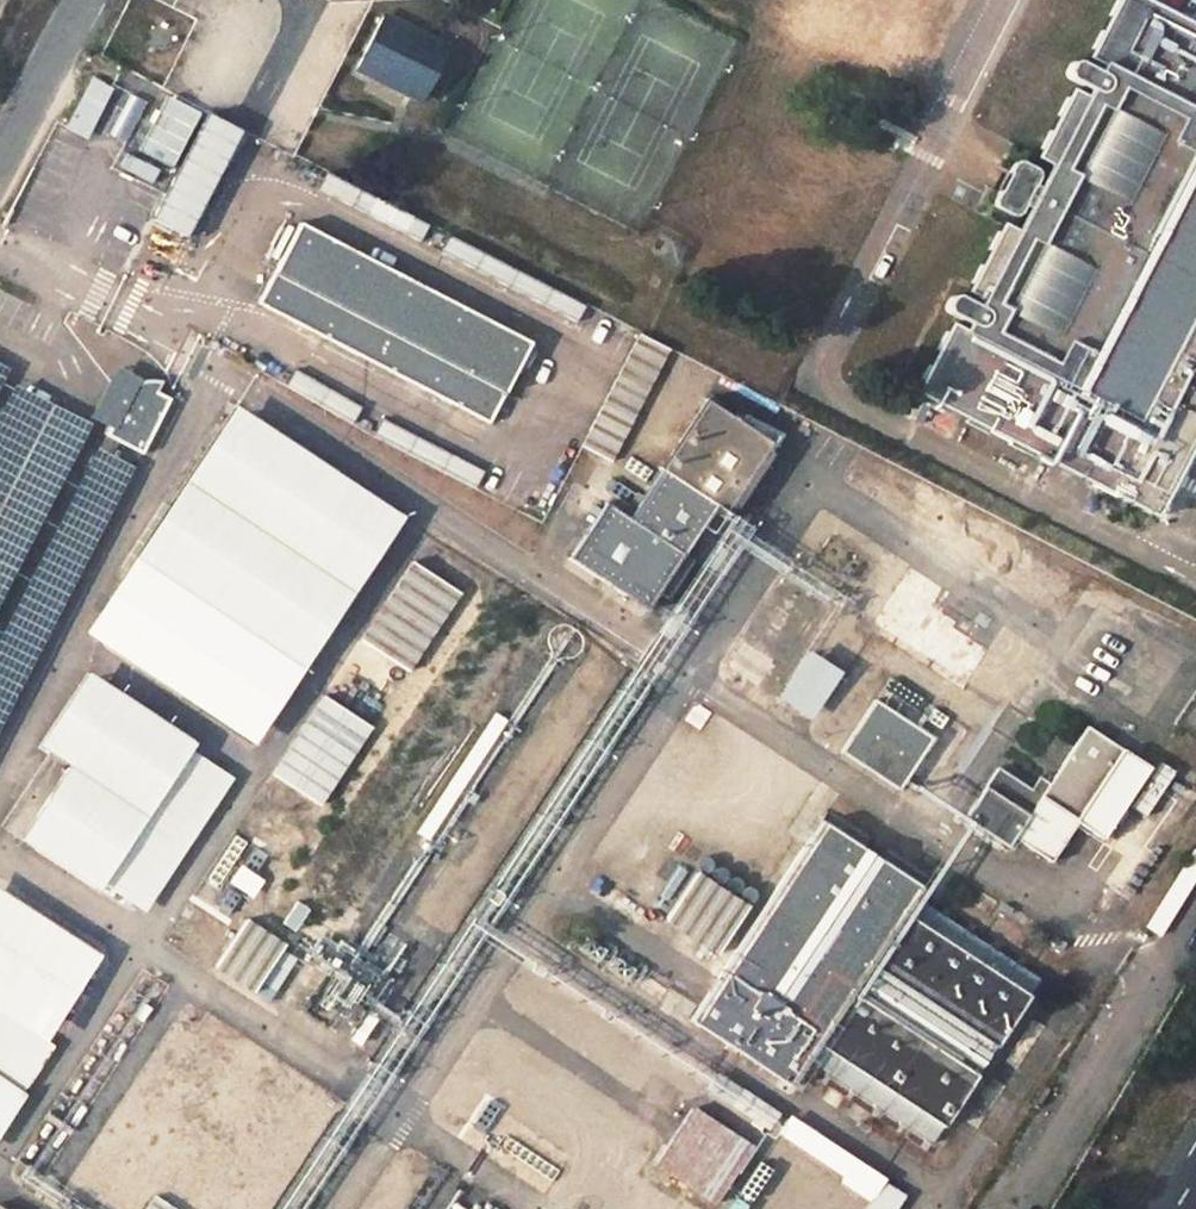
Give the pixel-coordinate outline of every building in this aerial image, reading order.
[(916,388),(1158,515),(1195,442),(1195,20),(1157,0),(1116,0),(1089,53),(1102,60),(1098,68),(1079,58),(1073,62),(1066,70),(1089,88),(1088,92),(1071,84),(1038,152),(1052,159),(1039,184),(1031,180),(1037,171),(1034,167),(1028,163),(1024,161),(1014,161),(1012,162),(992,197),(1001,206),(1007,211),(1011,212),(1016,211),(1022,199),(1029,203),(1017,227),(1002,220),(967,285),(979,293),(980,296),(978,299),(977,299),(954,291),(949,296),(948,299),(948,305),(969,320),(965,326),(951,319),(916,388)] [(386,14),(360,68),(422,97),(447,44),(386,14)] [(309,225),(266,304),(495,428),(538,349),(309,225)] [(166,405),(117,377),(88,431),(137,461),(166,405)] [(402,529),(233,413),(80,640),(248,750),(402,529)] [(611,502),(574,558),(651,605),(719,500),(668,468),(636,518),(611,502)] [(207,750),(94,675),(44,750),(74,770),(26,843),(105,896),(111,888),(151,915),(195,849),(240,781),(203,756),(207,750)] [(873,709),(838,756),(894,792),(924,746),(873,709)] [(1038,772),(1033,779),(1025,792),(994,772),(970,807),(1054,860),(1079,822),(1105,837),(1153,767),(1129,752),(1113,741),(1089,726),(1073,749),(1052,738),(1043,751),(1063,764),(1052,781),(1038,772)] [(1123,727),(1113,741),(1129,752),(1138,737),(1123,727)] [(833,1051),(952,1133),(1037,1010),(918,926),(940,894),(833,826),(767,924),(699,885),(666,933),(735,977),(705,1027),(803,1095),(833,1051)] [(58,1043),(52,1038),(105,953),(0,882),(0,1140),(58,1043)] [(703,1208),(725,1208),(756,1167),(693,1123),(657,1176),(703,1208)]
